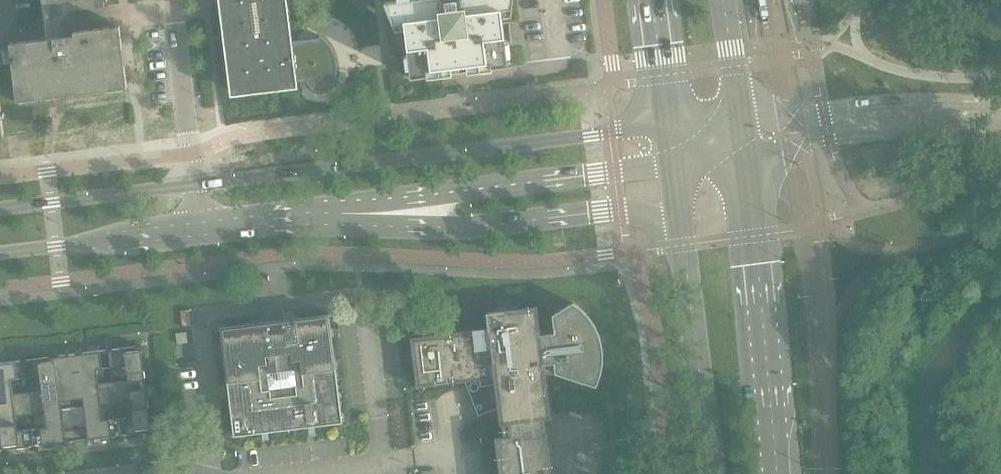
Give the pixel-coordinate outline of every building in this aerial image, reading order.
[(107,0),(50,0),(51,11),(43,12),(46,38),(10,43),(13,64),(18,103),(128,89),(121,29),(76,35),(73,10),(108,5),(107,0)] [(306,81),(307,83),(307,84),(308,86),(309,87),(312,89),(314,90),(316,91),(317,91),(320,92),(323,91),(325,91),(326,90),(327,90),(330,88),(331,86),(332,85),(333,84),(335,80),(335,77),(336,75),(336,73),(336,70),(336,68),(336,66),(336,62),(335,60),(335,57),(334,55),(332,51),(330,48),(329,45),(327,43),(324,40),(321,37),(319,36),(318,37),(299,41),(286,42),(285,40),(284,33),(288,30),(289,30),(290,29),(283,21),(283,19),(282,19),(282,12),(286,8),(286,9),(287,8),(281,0),(224,0),(224,4),(225,6),(220,16),(221,17),(222,16),(226,18),(227,26),(227,28),(223,38),(224,38),(229,40),(230,47),(230,49),(232,65),(227,65),(230,91),(231,91),(241,95),(241,94),(243,89),(250,88),(252,88),(262,92),(263,91),(262,91),(264,86),(271,85),(271,86),(274,85),(284,90),(284,88),(286,83),(306,81)] [(479,71),(492,70),(491,67),(507,65),(501,17),(509,16),(510,16),(513,0),(450,0),(440,1),(440,0),(400,0),(383,2),(395,31),(396,30),(404,29),(407,56),(407,57),(409,68),(409,69),(410,77),(426,75),(426,77),(479,71)] [(504,437),(495,438),(500,473),(552,473),(547,432),(546,432),(544,419),(549,419),(551,419),(544,365),(554,364),(555,374),(596,387),(599,381),(600,377),(602,373),(602,369),(603,368),(603,362),(604,358),(603,354),(603,350),(603,349),(602,345),(601,341),(600,337),(598,332),(596,327),(594,323),(591,319),(588,316),(584,312),(582,309),(578,306),(573,302),(552,315),(554,332),(540,334),(537,307),(486,313),(488,329),(411,338),(417,389),(466,382),(481,381),(484,410),(498,408),(498,409),(500,425),(502,425),(504,437)] [(221,328),(234,437),(343,424),(330,314),(270,322),(221,328)] [(110,350),(115,393),(147,389),(142,346),(110,350)] [(110,350),(79,354),(84,397),(115,393),(110,350)] [(79,354),(55,357),(61,400),(66,442),(89,439),(84,397),(79,354)] [(55,357),(24,361),(29,403),(61,400),(55,357)] [(29,403),(24,361),(0,364),(0,407),(29,403)] [(115,393),(120,435),(152,431),(147,389),(115,393)] [(115,393),(84,397),(89,439),(120,435),(115,393)] [(61,400),(29,403),(35,446),(66,442),(61,400)] [(4,450),(35,446),(29,403),(0,407),(0,421),(4,450)]
